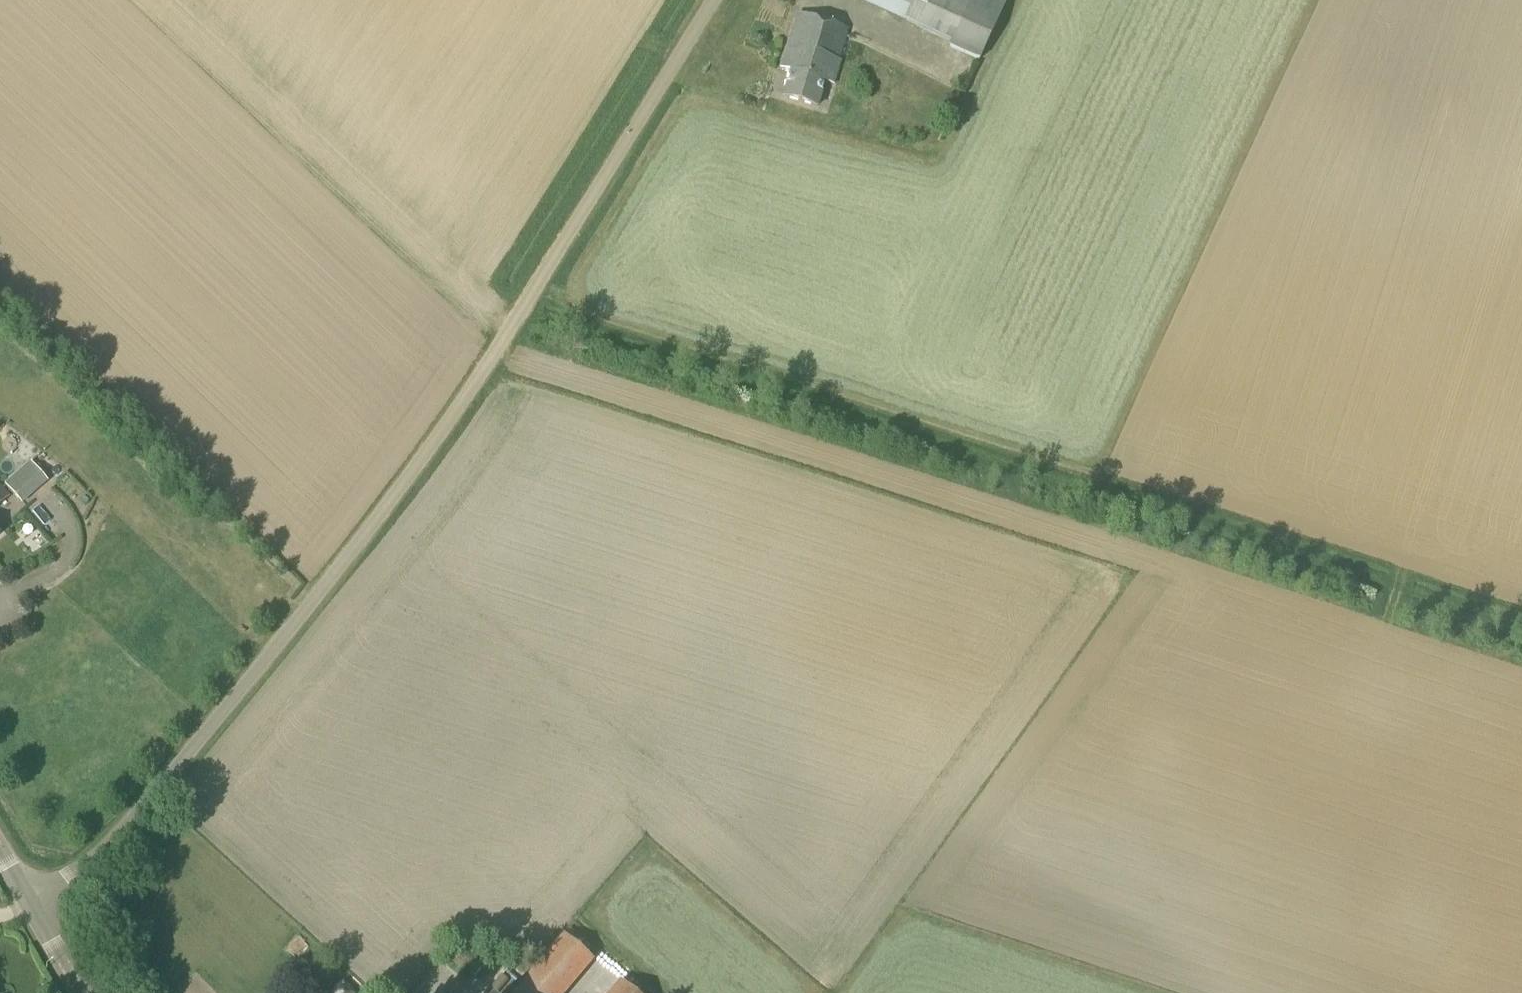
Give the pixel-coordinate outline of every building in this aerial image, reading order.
[(950,41),(948,47),(979,61),(1007,0),(860,0),(950,41)] [(833,85),(840,61),(838,61),(847,30),(797,15),(781,68),(791,71),(784,97),(816,107),(824,82),(833,85)] [(19,477),(8,487),(21,502),(33,491),(20,476),(19,477)] [(587,957),(563,936),(514,992),(556,992),(587,957)] [(619,982),(609,992),(632,992),(619,982)]
